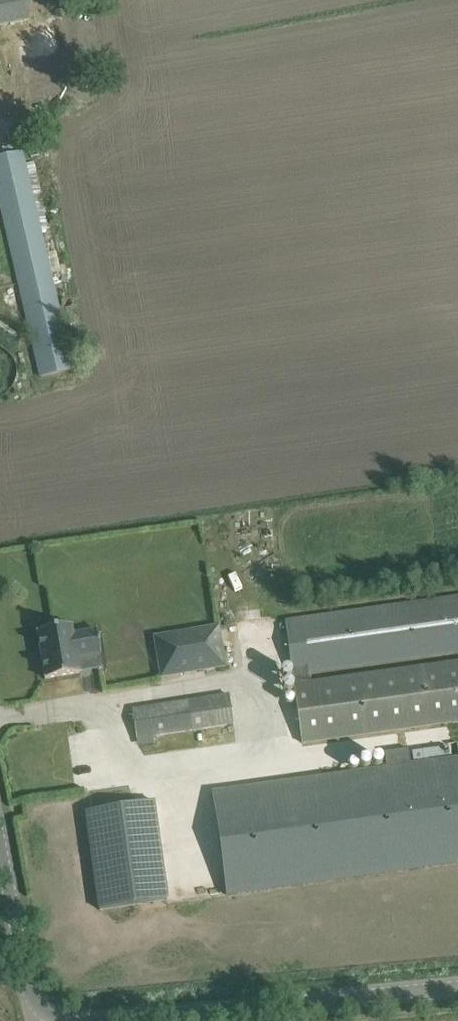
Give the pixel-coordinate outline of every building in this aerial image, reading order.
[(28,22),(25,0),(0,0),(0,26),(28,22)] [(72,370),(21,151),(0,156),(0,201),(41,377),(72,370)] [(457,722),(457,661),(307,682),(306,674),(457,653),(457,597),(285,621),(285,625),(280,624),(281,634),(287,634),(300,744),(457,722)] [(72,626),(37,631),(45,679),(80,673),(77,657),(101,653),(97,630),(73,634),(72,626)] [(169,635),(176,674),(225,666),(218,627),(169,635)] [(132,709),(137,739),(153,736),(233,724),(229,695),(132,709)] [(217,792),(231,893),(457,861),(457,758),(413,765),(411,748),(386,751),(388,768),(217,792)] [(153,800),(86,811),(100,910),(167,899),(165,886),(153,800)]
